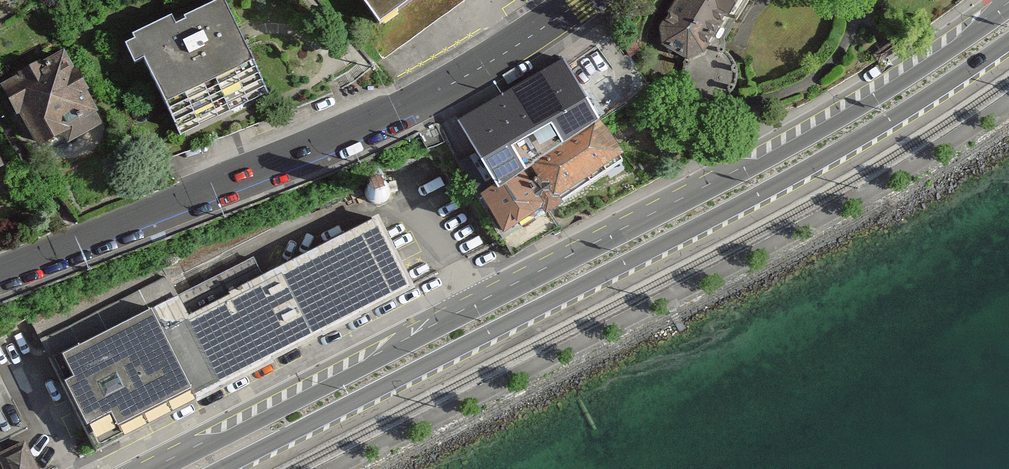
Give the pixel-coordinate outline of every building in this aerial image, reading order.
[(377,29),(418,0),(357,0),(377,29)] [(697,70),(750,3),(745,0),(680,0),(658,35),(660,54),(697,70)] [(176,136),(266,95),(233,23),(180,47),(176,38),(131,58),(136,69),(143,66),(176,136)] [(102,130),(62,55),(0,87),(0,96),(32,158),(50,148),(53,156),(102,130)] [(491,192),(600,126),(565,61),(456,126),(491,192)] [(500,248),(625,165),(600,126),(491,192),(472,204),(500,248)] [(383,199),(387,193),(385,186),(378,182),(371,184),(367,190),(369,197),(375,201),(383,199)] [(96,457),(415,294),(377,221),(264,278),(253,258),(179,296),(170,278),(38,345),(96,457)] [(0,459),(5,468),(35,468),(24,447),(0,459)]
